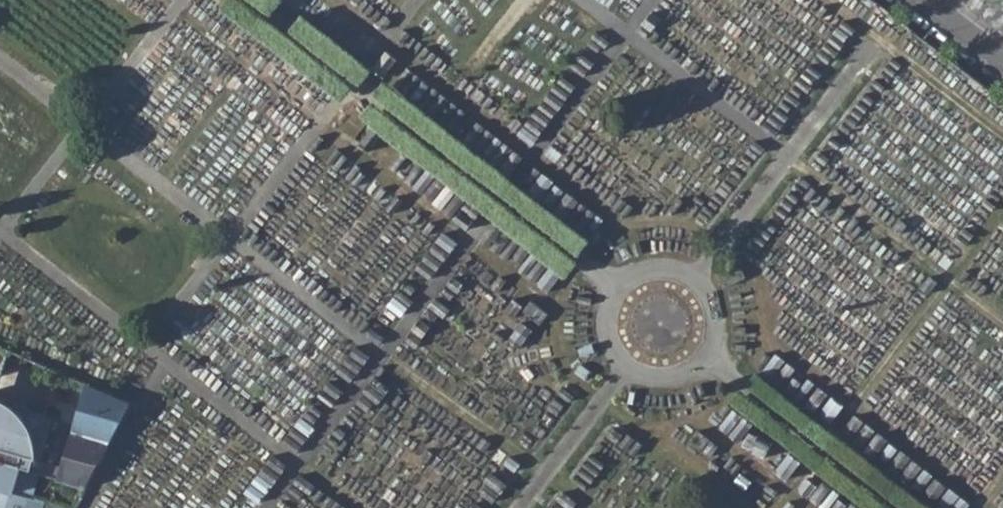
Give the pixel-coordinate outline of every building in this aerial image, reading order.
[(1002,31),(1002,0),(974,0),(969,5),(1002,31)] [(0,368),(0,461),(19,467),(85,486),(130,403),(5,350),(0,368)] [(13,490),(19,467),(0,461),(0,487),(13,490)] [(13,490),(0,487),(0,507),(71,507),(13,490)]
